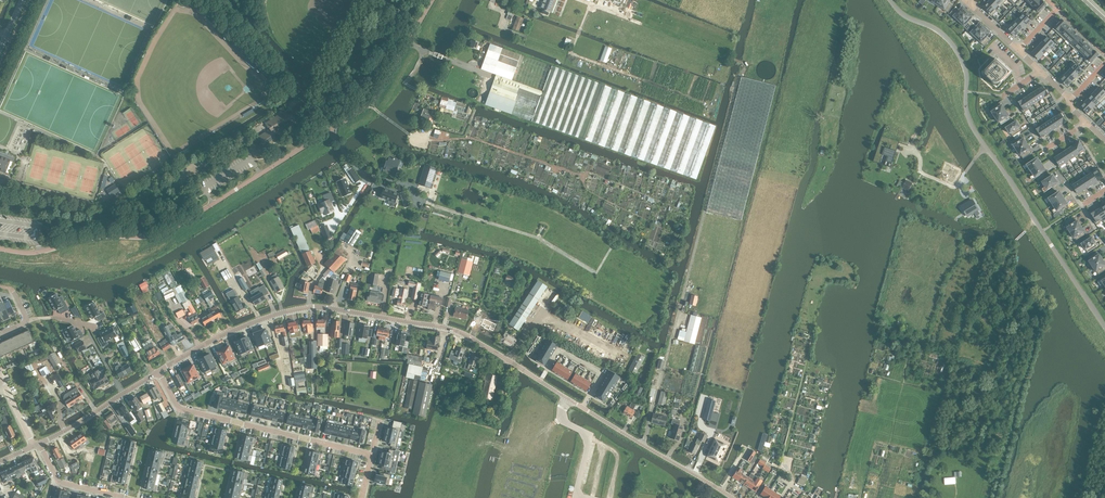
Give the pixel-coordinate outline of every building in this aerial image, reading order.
[(549,11),(552,12),(556,0),(544,0),(541,8),(549,11)] [(939,5),(942,7),(941,8),(948,13),(953,5),(948,3),(950,0),(942,0),(939,5)] [(992,0),(991,0),(988,3),(995,9),(998,6),(992,0)] [(1042,1),(1041,0),(1036,0),(1031,5),(1035,9),(1042,1)] [(1040,13),(1047,6),(1042,1),(1035,9),(1040,13)] [(995,9),(988,3),(984,7),(988,11),(987,12),(992,16),(997,11),(995,9)] [(959,21),(968,11),(965,9),(963,7),(959,11),(955,7),(949,13),(955,19),(956,18),(959,21)] [(971,14),(968,11),(959,21),(962,24),(961,25),(967,30),(973,24),(969,20),(973,17),(970,15),(971,14)] [(1023,14),(1019,18),(1026,25),(1030,21),(1023,14)] [(513,29),(519,31),(524,19),(518,17),(513,29)] [(1026,25),(1019,18),(1016,22),(1023,29),(1026,25)] [(1016,22),(1014,20),(1010,24),(1019,32),(1023,29),(1016,22)] [(1062,20),(1053,29),(1057,33),(1066,24),(1062,20)] [(977,37),(985,28),(983,25),(982,26),(980,24),(977,27),(973,24),(967,30),(973,36),(974,34),(977,37)] [(1019,32),(1010,24),(1005,29),(1010,33),(1011,33),(1015,37),(1019,32)] [(1066,24),(1057,33),(1061,37),(1070,28),(1066,24)] [(221,30),(227,35),(230,32),(224,26),(221,30)] [(988,30),(985,28),(977,37),(980,40),(979,41),(985,47),(990,40),(986,37),(990,33),(988,31),(988,30)] [(1070,28),(1061,37),(1065,41),(1067,39),(1074,32),(1070,28)] [(1074,32),(1067,39),(1071,43),(1078,36),(1074,32)] [(1071,43),(1069,45),(1074,49),(1082,39),(1078,36),(1071,43)] [(1047,37),(1043,41),(1050,48),(1052,50),(1056,45),(1047,37)] [(1082,39),(1074,49),(1078,53),(1080,51),(1087,43),(1082,39)] [(476,50),(478,45),(482,47),(483,44),(472,40),(470,47),(476,50)] [(1050,48),(1043,41),(1040,45),(1047,52),(1050,48)] [(1087,43),(1080,51),(1083,54),(1084,55),(1091,47),(1087,43)] [(543,92),(551,66),(490,44),(481,69),(496,75),(543,92)] [(1047,52),(1040,45),(1036,49),(1043,55),(1047,52)] [(601,61),(607,63),(612,49),(606,47),(601,61)] [(1083,54),(1082,56),(1086,60),(1095,51),(1091,47),(1084,55),(1083,54)] [(1043,55),(1036,49),(1032,53),(1036,57),(1036,58),(1038,60),(1043,55)] [(1060,49),(1056,53),(1060,57),(1062,55),(1064,53),(1063,52),(1060,49)] [(1086,60),(1085,61),(1089,65),(1092,63),(1099,55),(1095,51),(1086,60)] [(999,85),(1011,72),(1006,68),(1005,69),(1000,64),(1001,63),(996,59),(985,72),(989,76),(987,77),(993,83),(995,81),(999,85)] [(777,70),(777,68),(776,66),(775,65),(774,63),(772,62),(771,61),(768,60),(767,60),(764,60),(763,61),(761,62),(760,63),(759,65),(758,66),(757,68),(757,70),(757,72),(758,74),(759,75),(760,77),(762,78),(763,79),(765,79),(767,80),(769,79),(771,79),(772,78),(774,77),(775,75),(776,74),(776,72),(777,70)] [(1070,66),(1071,68),(1072,68),(1078,75),(1082,70),(1074,62),(1070,66)] [(543,92),(496,75),(485,105),(532,121),(554,129),(696,179),(716,126),(551,66),(543,92)] [(1072,68),(1071,68),(1068,72),(1075,78),(1078,75),(1072,68)] [(1075,78),(1068,72),(1065,75),(1064,76),(1071,82),(1075,78)] [(1064,76),(1065,75),(1063,74),(1058,79),(1063,83),(1063,82),(1067,86),(1071,82),(1064,76)] [(741,77),(706,212),(741,220),(776,86),(741,77)] [(1043,86),(1038,89),(1044,98),(1050,94),(1047,89),(1046,90),(1043,86)] [(1096,91),(1104,99),(1104,92),(1100,87),(1096,91)] [(1044,98),(1038,89),(1033,93),(1039,101),(1044,98)] [(1096,91),(1092,95),(1101,103),(1104,99),(1096,91)] [(1039,101),(1033,93),(1028,96),(1034,104),(1039,101)] [(1092,95),(1088,99),(1095,105),(1097,107),(1100,104),(1101,103),(1092,95)] [(1034,104),(1028,96),(1023,99),(1029,107),(1034,104)] [(1029,107),(1023,99),(1018,102),(1022,108),(1020,109),(1023,113),(1030,109),(1029,107)] [(1088,99),(1085,102),(1092,109),(1095,105),(1088,99)] [(446,106),(446,109),(454,111),(454,110),(456,105),(456,102),(448,100),(448,101),(448,102),(446,106)] [(1085,102),(1081,107),(1085,111),(1084,111),(1089,116),(1094,111),(1092,109),(1085,102)] [(1006,110),(1003,107),(1002,105),(1001,105),(999,103),(990,108),(992,111),(992,112),(995,117),(1006,110)] [(434,116),(435,112),(432,111),(432,112),(423,109),(420,118),(432,122),(434,116)] [(1010,119),(1008,116),(1009,116),(1006,110),(995,117),(999,123),(999,122),(1001,125),(1010,119)] [(276,132),(288,125),(295,120),(290,111),(282,116),(281,114),(265,124),(268,128),(269,127),(270,130),(259,137),(264,144),(267,142),(270,146),(280,139),(276,132)] [(1062,112),(1056,117),(1061,125),(1066,122),(1064,118),(1065,117),(1062,112)] [(1061,125),(1056,117),(1051,120),(1056,128),(1061,125)] [(1056,128),(1051,120),(1046,123),(1052,131),(1056,128)] [(1021,130),(1020,127),(1016,121),(1006,128),(1010,134),(1010,133),(1012,136),(1021,130)] [(1046,123),(1041,126),(1047,135),(1052,131),(1046,123)] [(1041,126),(1040,125),(1034,129),(1037,133),(1038,133),(1042,138),(1047,135),(1041,126)] [(1027,144),(1025,140),(1024,139),(1023,139),(1021,136),(1012,142),(1014,145),(1013,145),(1017,151),(1027,144)] [(881,160),(892,164),(899,143),(882,137),(873,162),(880,164),(881,160)] [(1080,142),(1074,145),(1080,153),(1086,149),(1084,146),(1083,147),(1080,142)] [(1032,153),(1030,150),(1031,149),(1027,144),(1017,151),(1020,156),(1021,156),(1023,159),(1032,153)] [(1080,153),(1074,145),(1070,148),(1075,157),(1080,153)] [(1075,157),(1070,148),(1065,151),(1070,160),(1075,157)] [(1070,160),(1065,151),(1060,155),(1065,163),(1070,160)] [(1065,163),(1060,155),(1055,158),(1058,163),(1057,164),(1059,167),(1065,163)] [(4,172),(6,172),(7,169),(5,168),(8,163),(9,164),(11,161),(9,160),(0,156),(0,170),(4,172)] [(384,170),(383,173),(395,177),(400,161),(390,157),(388,162),(387,161),(384,170)] [(1030,171),(1041,164),(1037,158),(1029,164),(1028,163),(1026,164),(1027,166),(1028,165),(1029,167),(1028,168),(1030,171)] [(1040,174),(1044,171),(1045,170),(1041,164),(1030,171),(1033,175),(1034,175),(1036,178),(1040,175),(1040,174)] [(425,165),(419,185),(430,188),(436,168),(425,165)] [(352,168),(348,171),(356,183),(360,180),(352,168)] [(1099,168),(1092,173),(1098,181),(1103,178),(1100,173),(1101,172),(1099,168)] [(1098,181),(1092,173),(1088,176),(1093,184),(1098,181)] [(1051,186),(1056,183),(1057,182),(1053,176),(1048,179),(1043,182),(1043,183),(1042,183),(1045,187),(1046,186),(1048,190),(1052,187),(1051,186)] [(1093,184),(1088,176),(1083,179),(1088,187),(1093,184)] [(345,179),(337,182),(343,196),(351,193),(345,179)] [(1088,187),(1083,179),(1078,182),(1083,191),(1088,187)] [(906,180),(902,188),(909,192),(913,184),(906,180)] [(1083,191),(1078,182),(1071,186),(1074,190),(1075,189),(1078,194),(1083,191)] [(106,190),(111,197),(120,191),(115,184),(106,190)] [(384,189),(381,198),(395,203),(398,194),(384,189)] [(404,191),(400,193),(405,206),(409,204),(404,191)] [(1050,196),(1048,197),(1049,199),(1050,199),(1051,201),(1050,201),(1052,205),(1063,198),(1063,197),(1061,195),(1061,194),(1059,192),(1058,193),(1052,196),(1051,198),(1050,196)] [(321,205),(319,205),(322,212),(325,211),(327,214),(334,211),(330,202),(334,201),(331,193),(326,194),(328,199),(325,201),(326,202),(321,204),(321,205)] [(1063,198),(1052,205),(1055,209),(1056,208),(1058,212),(1054,214),(1054,216),(1055,219),(1065,213),(1062,209),(1061,208),(1066,204),(1065,202),(1066,202),(1065,201),(1064,202),(1063,199),(1064,198),(1063,198)] [(972,200),(963,206),(969,216),(974,213),(976,216),(979,214),(977,211),(978,210),(972,200)] [(1096,211),(1102,219),(1103,221),(1104,220),(1104,213),(1101,207),(1096,211)] [(1096,211),(1091,214),(1095,220),(1094,221),(1096,225),(1103,221),(1102,219),(1096,211)] [(1071,233),(1081,226),(1077,221),(1075,218),(1066,224),(1068,227),(1067,228),(1071,233)] [(316,220),(306,224),(308,230),(318,226),(316,220)] [(309,249),(299,225),(291,229),(301,253),(309,249)] [(1086,235),(1084,232),(1085,232),(1081,226),(1071,233),(1074,238),(1075,238),(1077,241),(1086,235)] [(344,240),(343,241),(353,247),(361,233),(352,227),(347,235),(344,240)] [(328,228),(322,231),(326,240),(332,237),(328,228)] [(1097,246),(1095,243),(1096,243),(1092,237),(1082,244),(1085,250),(1086,249),(1088,252),(1097,246)] [(212,247),(201,253),(205,260),(206,259),(208,263),(218,257),(212,247)] [(460,257),(461,252),(443,248),(442,252),(460,257)] [(435,254),(438,257),(443,252),(440,249),(435,254)] [(286,250),(276,255),(279,260),(288,254),(286,250)] [(310,251),(302,254),(309,270),(313,265),(312,265),(315,263),(310,251)] [(1103,260),(1100,256),(1099,254),(1099,255),(1097,252),(1088,258),(1089,261),(1092,267),(1103,260)] [(324,273),(323,275),(324,275),(320,280),(319,286),(315,286),(314,293),(322,294),(323,287),(326,288),(328,278),(346,260),(334,253),(324,264),(329,268),(324,273)] [(461,259),(458,273),(469,276),(473,262),(461,259)] [(1103,260),(1092,267),(1096,272),(1097,272),(1098,275),(1104,270),(1104,263),(1103,260)] [(221,263),(211,269),(214,275),(224,269),(221,263)] [(221,273),(225,281),(232,277),(227,269),(221,273)] [(169,270),(163,274),(169,285),(175,281),(169,270)] [(440,271),(438,280),(449,282),(451,274),(440,271)] [(347,273),(344,280),(350,282),(352,275),(347,273)] [(372,274),(369,284),(377,286),(379,275),(372,274)] [(329,279),(326,291),(333,293),(337,281),(339,277),(332,275),(329,279)] [(204,276),(198,279),(204,289),(209,286),(204,276)] [(249,289),(245,282),(242,277),(238,280),(244,291),(249,289)] [(284,288),(281,282),(278,277),(271,281),(277,292),(284,288)] [(810,281),(809,286),(821,288),(822,279),(817,278),(817,282),(810,281)] [(146,281),(139,285),(144,293),(149,291),(147,287),(149,286),(146,281)] [(538,281),(538,282),(509,325),(519,331),(547,287),(538,281)] [(305,292),(307,293),(309,283),(302,282),(301,285),(300,285),(300,288),(300,289),(300,291),(301,292),(302,292),(303,293),(304,293),(305,292)] [(420,284),(409,282),(408,286),(414,287),(412,299),(417,300),(420,284)] [(180,284),(172,288),(176,295),(180,303),(181,302),(182,304),(189,300),(180,284)] [(254,290),(250,292),(253,298),(251,299),(255,305),(265,299),(264,297),(269,294),(264,285),(259,288),(258,287),(254,290)] [(162,293),(165,300),(176,295),(172,288),(162,293)] [(354,301),(356,291),(357,288),(353,288),(353,290),(350,290),(348,300),(354,301)] [(401,289),(400,293),(398,293),(399,289),(393,288),(392,297),(397,298),(397,295),(399,295),(398,302),(397,306),(405,307),(406,303),(405,303),(408,290),(401,289)] [(238,297),(233,300),(232,298),(237,295),(233,289),(226,294),(229,299),(230,299),(231,301),(230,301),(236,312),(244,308),(238,297)] [(160,291),(154,293),(156,301),(162,299),(160,291)] [(371,291),(370,294),(369,293),(367,301),(380,304),(380,301),(383,301),(384,297),(384,295),(383,294),(382,293),(371,291)] [(207,302),(214,297),(211,292),(203,296),(207,302)] [(443,298),(431,296),(421,293),(418,305),(419,305),(422,306),(428,307),(427,310),(434,311),(435,306),(436,306),(438,305),(438,304),(441,305),(443,298)] [(63,306),(57,294),(54,295),(54,294),(50,296),(51,297),(49,299),(55,311),(58,309),(61,314),(69,310),(66,304),(63,306)] [(692,295),(689,305),(696,306),(698,297),(692,295)] [(1010,301),(1004,299),(999,317),(1005,319),(1010,301)] [(3,301),(0,302),(0,313),(12,307),(10,301),(4,304),(3,301)] [(101,314),(94,302),(86,307),(93,319),(96,317),(98,321),(106,317),(104,313),(101,314)] [(134,305),(128,308),(131,314),(137,311),(134,305)] [(190,316),(188,317),(193,325),(200,321),(191,305),(187,307),(191,313),(189,314),(190,316)] [(12,307),(0,313),(0,317),(2,322),(10,319),(9,316),(15,313),(12,307)] [(221,317),(215,307),(213,308),(211,309),(212,312),(211,313),(215,320),(221,317)] [(468,310),(461,308),(460,309),(455,308),(453,316),(459,318),(459,317),(461,318),(466,319),(468,310)] [(77,309),(72,311),(75,317),(81,318),(77,309)] [(210,323),(215,320),(211,313),(212,312),(211,309),(208,311),(210,314),(207,315),(206,316),(210,323)] [(176,313),(178,318),(185,315),(182,310),(176,313)] [(583,311),(579,317),(588,323),(592,316),(583,311)] [(205,326),(210,323),(206,316),(207,315),(206,312),(203,314),(205,317),(201,319),(205,326)] [(680,331),(677,339),(683,340),(684,335),(685,335),(684,342),(694,344),(701,318),(697,317),(693,316),(691,315),(686,334),(685,333),(685,332),(680,331)] [(484,319),(481,325),(484,327),(484,328),(489,330),(489,329),(493,331),(496,324),(484,319)] [(325,327),(325,321),(320,321),(320,320),(318,320),(317,321),(316,321),(316,329),(320,329),(321,333),(318,333),(317,345),(328,345),(328,333),(325,333),(325,327)] [(312,331),(313,331),(313,325),(311,325),(311,321),(302,322),(303,328),(304,333),(312,332),(312,331)] [(331,337),(336,338),(338,338),(339,331),(339,321),(333,321),(333,324),(332,324),(331,334),(331,337)] [(289,330),(290,333),(293,332),(294,336),(294,337),(296,338),(297,338),(299,338),(297,328),(298,328),(296,322),(288,324),(289,330)] [(346,323),(345,335),(352,336),(354,324),(346,323)] [(360,324),(358,338),(367,339),(367,336),(371,337),(372,329),(369,329),(369,326),(360,324)] [(84,336),(80,330),(76,332),(73,325),(65,330),(66,332),(64,333),(66,338),(68,337),(71,342),(79,337),(80,339),(84,336)] [(283,346),(289,345),(286,330),(284,331),(283,325),(275,327),(276,333),(283,331),(284,337),(281,338),(283,346)] [(177,344),(173,337),(171,333),(167,326),(163,328),(167,336),(173,346),(174,345),(174,346),(177,345),(176,344),(177,344)] [(107,341),(117,335),(113,327),(100,334),(102,336),(98,339),(103,347),(108,344),(107,341)] [(173,327),(169,329),(171,333),(173,337),(177,344),(184,339),(181,334),(177,336),(174,332),(175,331),(173,327)] [(261,332),(260,332),(265,345),(271,342),(267,332),(266,333),(265,330),(264,330),(264,329),(260,330),(261,332)] [(390,330),(384,329),(382,340),(385,341),(386,337),(389,338),(390,330)] [(26,331),(0,343),(0,357),(35,342),(29,330),(26,331)] [(256,336),(255,337),(258,347),(265,345),(260,332),(259,332),(259,331),(255,332),(256,333),(255,334),(256,336)] [(398,331),(395,345),(403,347),(402,352),(407,353),(409,341),(405,341),(406,332),(398,331)] [(500,341),(512,348),(517,341),(510,336),(509,338),(505,335),(506,334),(505,333),(500,341)] [(242,339),(241,339),(246,352),(247,352),(253,349),(248,339),(247,340),(246,337),(245,338),(244,336),(241,338),(242,339)] [(428,341),(427,349),(437,351),(439,338),(432,337),(431,342),(428,341)] [(135,338),(129,341),(128,341),(129,344),(134,353),(141,349),(135,338)] [(237,344),(236,345),(240,355),(241,354),(242,357),(248,354),(247,352),(246,352),(241,339),(240,340),(240,338),(236,340),(237,341),(236,341),(237,344)] [(547,339),(544,344),(554,351),(557,345),(547,339)] [(164,351),(170,348),(165,340),(162,341),(163,342),(159,344),(164,351)] [(77,349),(85,344),(83,341),(75,345),(77,349)] [(148,341),(145,343),(154,357),(160,354),(157,349),(155,348),(154,349),(148,341)] [(145,343),(142,345),(147,353),(145,354),(146,356),(145,356),(148,361),(154,357),(145,343)] [(317,369),(316,343),(309,343),(309,345),(303,345),(303,355),(304,362),(307,362),(307,369),(317,369)] [(87,348),(85,344),(77,349),(80,352),(87,348)] [(544,344),(541,350),(542,350),(550,355),(551,356),(554,351),(544,344)] [(690,370),(699,372),(700,367),(704,347),(695,345),(690,370)] [(118,349),(124,358),(129,355),(124,346),(118,349)] [(228,347),(223,349),(229,361),(230,364),(236,361),(235,359),(235,358),(231,349),(229,349),(228,347)] [(461,362),(465,350),(458,347),(456,353),(452,351),(449,359),(461,362)] [(220,354),(218,355),(223,364),(229,361),(223,349),(218,351),(220,354)] [(541,350),(539,355),(547,360),(550,355),(542,350),(541,350)] [(58,364),(60,363),(54,353),(48,356),(54,366),(57,370),(61,368),(58,364)] [(637,353),(629,371),(636,374),(645,357),(637,353)] [(208,354),(204,356),(205,357),(204,357),(212,371),(217,369),(216,366),(217,366),(212,356),(210,357),(209,355),(208,355),(208,354)] [(406,377),(414,379),(415,374),(421,375),(422,372),(423,368),(421,367),(423,358),(407,354),(406,359),(408,360),(407,364),(409,365),(406,377)] [(539,355),(535,360),(544,365),(547,360),(539,355)] [(201,362),(200,363),(204,372),(205,372),(206,374),(212,371),(204,357),(203,356),(200,358),(200,359),(201,362)] [(470,371),(472,365),(475,366),(478,358),(472,356),(469,364),(466,363),(464,369),(470,371)] [(947,361),(939,359),(937,366),(945,368),(947,361)] [(557,362),(552,371),(557,374),(562,365),(557,362)] [(31,364),(25,367),(28,373),(34,370),(31,364)] [(127,365),(122,367),(121,366),(119,365),(116,367),(116,369),(117,371),(116,371),(120,377),(131,371),(127,365)] [(192,365),(187,368),(194,380),(200,377),(195,367),(193,368),(192,365)] [(562,365),(557,374),(562,377),(567,368),(562,365)] [(46,366),(39,370),(43,377),(50,373),(46,366)] [(184,373),(183,374),(188,383),(194,380),(187,368),(183,370),(184,373)] [(567,368),(562,377),(567,380),(573,371),(567,368)] [(98,370),(95,372),(102,386),(109,381),(104,372),(100,374),(98,370)] [(609,371),(606,376),(617,382),(620,377),(609,371)] [(102,386),(95,372),(92,374),(91,373),(87,375),(90,381),(89,382),(88,382),(88,384),(89,385),(89,386),(91,386),(92,386),(93,385),(95,390),(102,386)] [(294,374),(297,395),(307,394),(306,387),(299,388),(298,382),(306,381),(305,372),(294,374)] [(576,373),(570,382),(576,385),(581,376),(576,373)] [(179,388),(184,386),(178,375),(173,377),(179,388)] [(492,400),(495,385),(496,383),(497,377),(487,375),(485,381),(482,398),(492,400)] [(581,376),(576,385),(581,388),(586,379),(581,376)] [(606,376),(603,381),(614,387),(617,382),(606,376)] [(586,379),(581,388),(586,391),(591,383),(586,379)] [(412,410),(418,381),(410,380),(404,408),(412,410)] [(603,381),(600,386),(601,387),(601,386),(610,392),(614,387),(603,381)] [(419,382),(413,414),(425,417),(432,385),(419,382)] [(74,389),(69,392),(76,403),(83,399),(76,388),(75,385),(73,386),(74,389)] [(161,396),(156,386),(149,390),(154,400),(161,396)] [(601,387),(598,391),(607,397),(610,392),(601,386),(601,387)] [(638,386),(634,393),(640,396),(643,388),(638,386)] [(598,391),(595,397),(604,402),(607,397),(598,391)] [(661,391),(658,403),(665,405),(668,393),(661,391)] [(64,397),(64,398),(64,399),(64,400),(65,400),(65,401),(65,402),(69,408),(76,403),(72,397),(69,392),(66,394),(65,395),(65,396),(64,396),(64,397)] [(147,393),(140,397),(144,404),(151,400),(147,393)] [(223,398),(223,397),(217,396),(216,400),(215,400),(215,403),(215,404),(214,408),(221,409),(221,408),(223,398)] [(39,417),(40,417),(41,417),(43,416),(44,414),(46,413),(50,421),(55,418),(48,405),(53,403),(51,398),(34,407),(39,417)] [(135,412),(142,407),(136,398),(129,403),(135,412)] [(244,401),(244,400),(239,399),(238,401),(236,412),(241,413),(244,401)] [(249,402),(244,401),(241,413),(246,414),(249,402)] [(717,422),(718,416),(712,414),(714,404),(708,402),(704,419),(710,421),(717,422)] [(160,413),(165,411),(165,410),(161,403),(156,405),(160,413)] [(260,405),(260,404),(254,403),(253,408),(252,408),(251,412),(252,412),(251,415),(257,417),(260,405)] [(635,411),(633,410),(636,405),(631,403),(628,408),(627,407),(623,413),(631,418),(635,411)] [(264,408),(265,408),(265,405),(260,404),(260,405),(257,417),(262,418),(264,408)] [(118,410),(117,411),(121,416),(124,414),(130,422),(136,418),(131,412),(130,413),(124,405),(121,408),(121,407),(117,409),(118,410)] [(4,407),(2,408),(4,414),(2,415),(3,418),(5,422),(2,424),(4,428),(3,428),(8,439),(15,436),(10,425),(9,425),(7,421),(10,420),(8,415),(4,407)] [(275,410),(275,408),(270,407),(269,409),(270,409),(267,419),(272,420),(275,410)] [(282,423),(285,410),(280,409),(279,411),(280,411),(277,422),(282,423)] [(113,412),(105,417),(110,424),(118,419),(113,412)] [(134,416),(136,418),(139,423),(145,419),(140,412),(134,416)] [(293,425),(295,415),(289,414),(288,417),(287,420),(288,420),(287,424),(293,425)] [(654,414),(651,422),(664,426),(667,417),(654,414)] [(310,419),(311,419),(311,416),(306,415),(305,417),(303,428),(308,429),(310,419)] [(320,429),(321,425),(320,425),(321,420),(315,419),(315,420),(313,430),(312,431),(319,433),(320,428),(320,429)] [(328,419),(325,433),(331,435),(334,423),(335,421),(328,419)] [(177,426),(189,428),(190,422),(186,421),(183,420),(182,421),(178,420),(177,426)] [(679,426),(680,422),(673,420),(671,424),(674,425),(670,438),(679,441),(681,435),(680,435),(681,433),(682,433),(684,428),(679,426)] [(111,427),(106,421),(103,423),(107,430),(111,427)] [(399,438),(402,423),(394,421),(392,429),(388,427),(387,430),(386,430),(385,434),(399,438)] [(338,436),(340,425),(334,423),(331,435),(338,436)] [(130,425),(126,428),(128,431),(132,436),(136,433),(130,425)] [(347,426),(346,426),(340,425),(338,436),(344,438),(347,426)] [(350,439),(353,426),(347,425),(346,426),(347,426),(344,438),(350,439)] [(191,429),(189,428),(177,426),(176,431),(187,434),(190,435),(191,429)] [(359,430),(360,430),(360,428),(353,426),(350,439),(356,441),(357,441),(359,430)] [(212,434),(214,434),(225,437),(227,431),(214,427),(212,434)] [(364,439),(365,435),(364,435),(365,431),(360,430),(359,430),(357,441),(356,441),(356,442),(362,443),(363,439),(364,439)] [(186,440),(187,434),(176,431),(175,437),(186,440)] [(758,450),(762,451),(765,442),(767,435),(763,433),(758,450)] [(82,434),(70,442),(74,448),(76,450),(81,447),(79,445),(86,440),(82,434)] [(224,442),(225,437),(214,434),(213,439),(213,440),(224,442)] [(396,448),(399,438),(385,434),(384,439),(385,439),(384,441),(391,443),(390,446),(396,448)] [(695,454),(699,446),(701,441),(704,443),(707,436),(701,434),(698,440),(697,439),(695,444),(687,440),(685,444),(689,446),(687,450),(688,451),(689,451),(689,453),(691,454),(692,453),(695,454)] [(243,435),(241,441),(252,444),(255,444),(256,438),(250,437),(250,436),(246,435),(246,436),(243,435)] [(189,440),(186,440),(175,437),(173,443),(187,446),(189,440)] [(223,448),(224,442),(213,440),(213,439),(211,439),(210,445),(223,448)] [(123,440),(121,445),(134,448),(135,443),(123,440)] [(710,450),(707,456),(708,457),(712,459),(713,459),(717,461),(718,462),(720,458),(721,456),(722,454),(723,452),(724,451),(725,448),(725,449),(725,448),(726,445),(723,444),(723,443),(723,442),(723,443),(719,441),(718,442),(716,441),(715,440),(712,447),(711,447),(712,447),(711,450),(710,449),(710,450)] [(251,449),(252,444),(241,441),(240,447),(251,449)] [(281,450),(283,451),(283,450),(294,453),(295,447),(291,447),(292,446),(288,445),(288,446),(282,444),(281,450)] [(133,453),(134,448),(121,445),(120,450),(133,453)] [(224,448),(223,448),(210,445),(208,451),(214,452),(214,453),(218,454),(218,453),(222,454),(224,448)] [(254,450),(251,449),(240,447),(238,452),(250,455),(252,456),(254,450)] [(63,458),(62,459),(61,457),(62,457),(57,448),(52,451),(56,459),(55,460),(60,470),(67,466),(63,458)] [(393,461),(396,451),(389,449),(388,453),(382,451),(381,454),(380,453),(379,458),(393,461)] [(132,458),(133,453),(120,450),(121,450),(120,455),(119,455),(132,458)] [(153,450),(151,456),(164,459),(166,453),(153,450)] [(750,462),(754,457),(756,452),(751,450),(747,456),(749,458),(747,460),(750,462)] [(310,451),(308,456),(321,459),(322,454),(317,453),(317,452),(313,451),(313,452),(310,451)] [(94,461),(96,454),(87,452),(85,459),(94,461)] [(238,452),(237,458),(238,459),(238,460),(244,461),(244,460),(251,462),(252,456),(250,455),(238,452)] [(766,463),(769,457),(764,454),(760,459),(766,463)] [(130,463),(132,458),(119,455),(118,460),(130,463)] [(291,464),(292,458),(282,456),(279,455),(278,461),(281,461),(291,464)] [(164,459),(151,456),(150,461),(162,464),(163,459),(164,459)] [(321,459),(308,456),(307,462),(317,464),(317,465),(320,465),(321,459)] [(35,466),(36,465),(33,457),(28,459),(30,463),(28,464),(29,465),(30,465),(31,467),(29,468),(31,473),(32,472),(34,476),(40,474),(38,470),(37,470),(35,466)] [(391,471),(393,461),(379,458),(378,462),(379,462),(379,465),(385,467),(384,470),(391,471)] [(30,463),(28,459),(23,462),(26,470),(29,468),(31,467),(30,465),(29,465),(28,464),(30,463)] [(85,461),(83,473),(92,475),(93,469),(98,471),(100,464),(101,460),(95,459),(94,463),(85,461)] [(189,459),(187,465),(201,468),(203,463),(189,459)] [(69,464),(72,470),(74,474),(76,473),(75,469),(80,467),(76,460),(69,464)] [(129,468),(130,463),(118,460),(118,461),(117,465),(116,465),(129,468)] [(346,460),(345,465),(345,466),(356,468),(358,462),(354,462),(354,461),(351,460),(350,461),(346,460)] [(290,469),(291,464),(281,461),(279,467),(283,468),(283,469),(286,469),(287,469),(290,469)] [(26,470),(23,462),(16,465),(20,473),(21,473),(22,475),(25,473),(23,471),(26,470)] [(20,473),(16,465),(11,467),(14,472),(13,473),(14,475),(15,478),(17,477),(20,482),(24,480),(22,475),(21,473),(20,473)] [(128,473),(129,468),(116,465),(115,470),(128,473)] [(200,474),(201,468),(187,465),(188,466),(187,471),(186,471),(200,474)] [(355,474),(356,468),(345,466),(345,465),(342,465),(341,471),(355,474)] [(14,472),(11,467),(4,470),(7,475),(8,475),(9,478),(7,479),(8,481),(12,479),(11,477),(14,475),(13,473),(14,472)] [(315,475),(316,470),(306,467),(304,473),(308,474),(308,475),(311,475),(312,475),(315,475)] [(738,481),(743,474),(744,471),(738,467),(732,477),(738,481)] [(4,470),(0,472),(0,473),(3,480),(4,484),(9,482),(8,481),(7,479),(9,478),(8,475),(7,475),(4,470)] [(127,478),(128,473),(115,470),(114,475),(127,478)] [(234,470),(233,476),(247,479),(248,473),(234,470)] [(198,480),(200,474),(186,471),(185,477),(198,480)] [(353,480),(355,474),(341,471),(340,476),(353,480)] [(388,485),(391,475),(384,473),(383,476),(376,475),(376,476),(375,476),(374,480),(375,481),(375,482),(378,483),(377,484),(382,485),(382,484),(388,485)] [(744,485),(748,478),(743,474),(738,481),(744,485)] [(126,484),(127,478),(114,475),(114,476),(117,476),(115,481),(119,482),(118,483),(122,484),(122,483),(126,484)] [(750,488),(754,481),(756,479),(750,475),(748,478),(744,485),(750,488)] [(247,480),(247,479),(233,476),(232,482),(245,485),(243,484),(244,479),(247,480)] [(352,486),(353,480),(340,476),(338,482),(352,486)] [(46,482),(45,480),(44,477),(36,481),(38,486),(46,482)] [(155,485),(157,480),(146,477),(145,482),(158,486),(158,485),(155,485)] [(197,486),(198,480),(185,477),(183,482),(197,486)] [(756,492),(760,485),(762,481),(757,478),(756,479),(754,481),(750,488),(756,492)] [(156,491),(158,486),(145,482),(144,488),(156,491)] [(196,491),(197,486),(183,482),(183,483),(186,483),(184,489),(196,491)] [(243,491),(245,485),(232,482),(230,487),(243,491)] [(302,485),(300,490),(313,493),(311,492),(312,487),(302,485)] [(765,497),(771,489),(765,486),(760,495),(765,497)] [(243,491),(230,487),(229,493),(240,496),(241,490),(243,491)] [(194,497),(196,491),(184,489),(183,494),(195,497),(194,497)] [(776,492),(771,489),(765,497),(772,497),(776,492)] [(65,491),(58,490),(57,494),(56,494),(55,497),(56,497),(63,497),(65,491)] [(313,493),(300,490),(299,495),(312,497),(313,493)]
